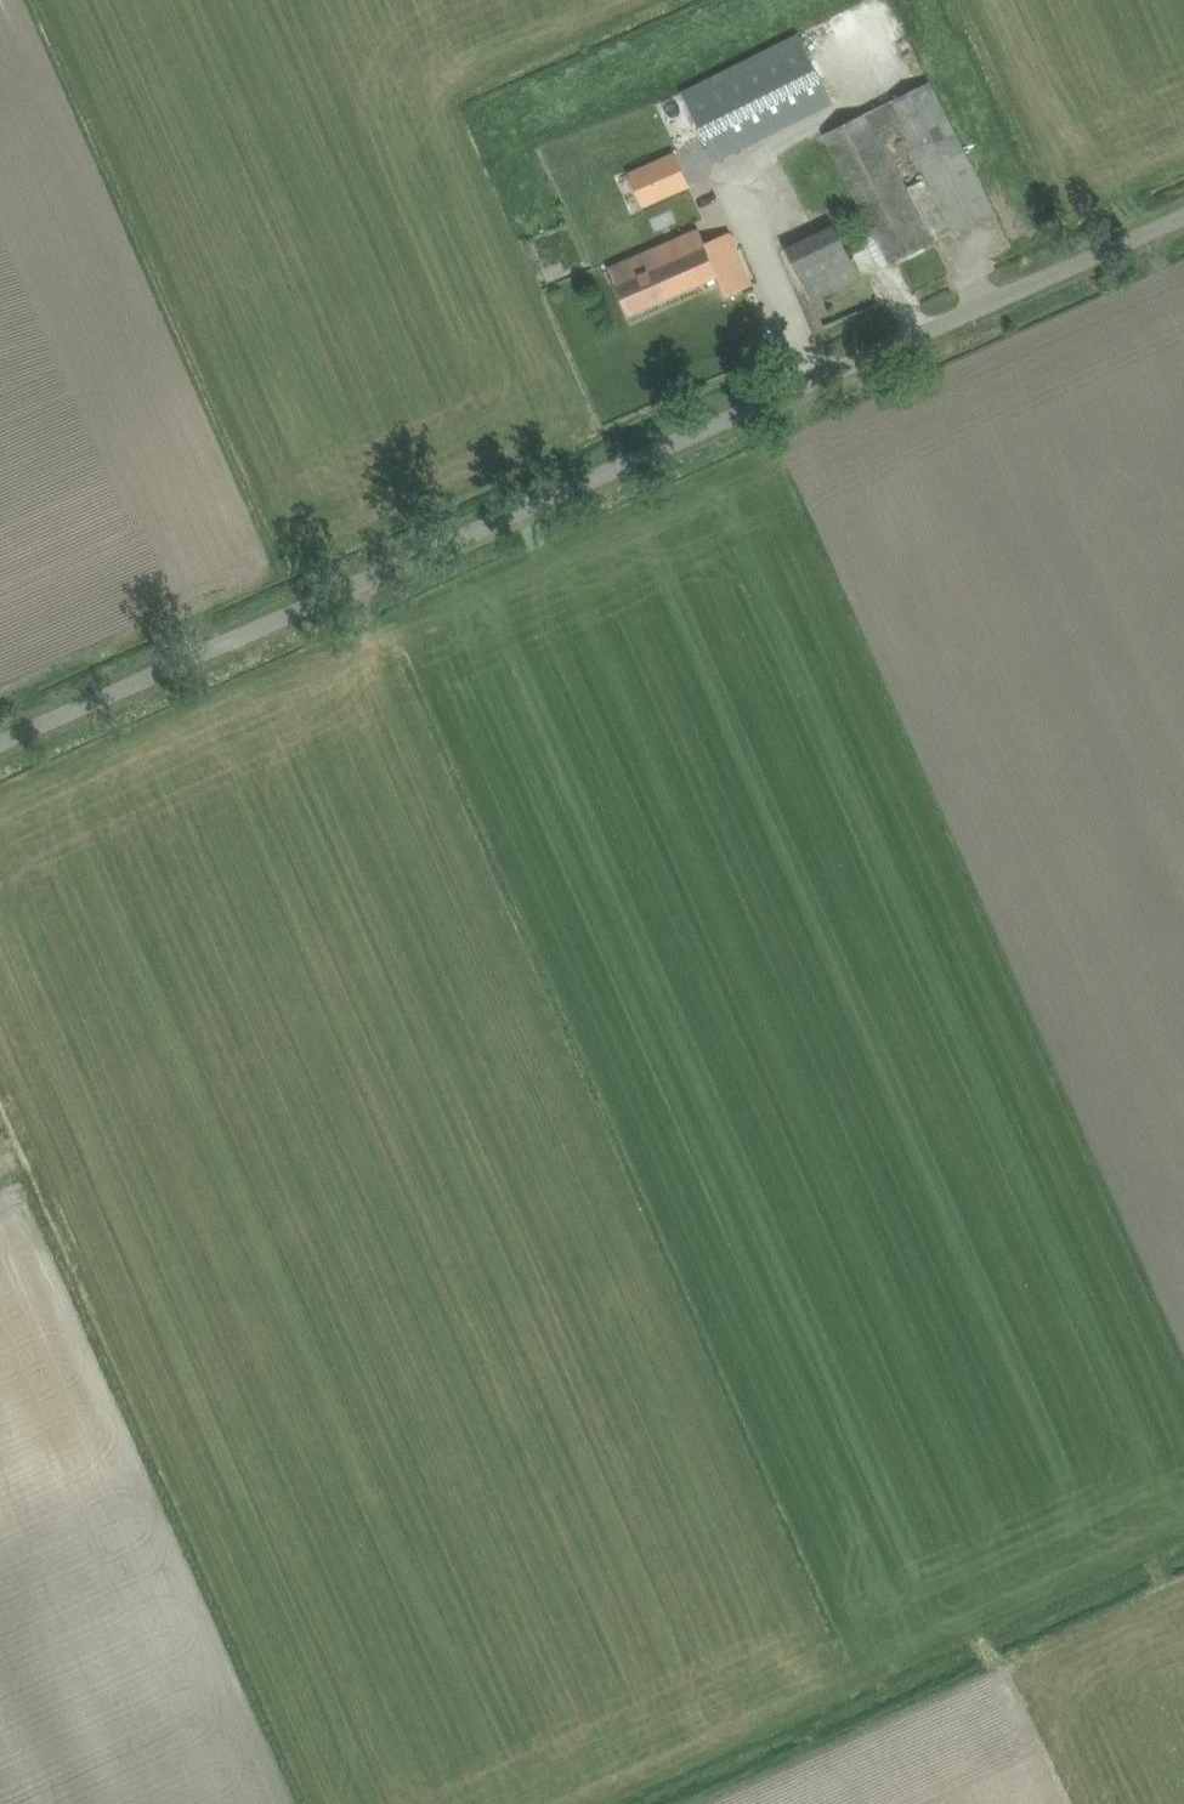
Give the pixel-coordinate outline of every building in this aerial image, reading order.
[(682,90),(718,161),(835,103),(799,31),(682,90)] [(876,233),(891,263),(934,242),(880,133),(901,122),(955,231),(995,211),(930,81),(826,133),(869,218),(860,222),(868,238),(876,233)] [(649,165),(630,173),(644,205),(663,197),(649,165)] [(787,248),(813,300),(861,276),(836,225),(787,248)] [(617,281),(630,313),(718,275),(727,295),(753,284),(731,232),(706,243),(700,229),(636,257),(641,271),(617,281)]
